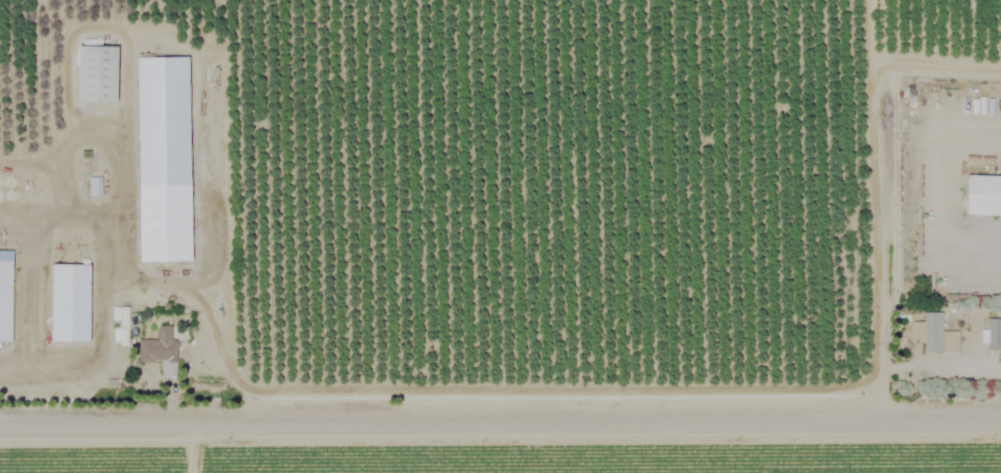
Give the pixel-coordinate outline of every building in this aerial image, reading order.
[(116,100),(117,45),(78,44),(77,99),(116,100)] [(191,259),(188,55),(137,56),(140,260),(191,259)] [(959,173),(958,213),(1000,214),(1000,175),(959,173)] [(87,176),(88,194),(100,194),(99,176),(87,176)] [(0,249),(0,340),(10,341),(12,249),(0,249)] [(89,263),(52,263),(51,339),(89,340),(89,263)] [(936,329),(936,311),(918,310),(918,320),(908,320),(908,341),(918,342),(918,349),(953,350),(953,330),(936,329)] [(976,329),(975,345),(999,345),(999,317),(982,317),(982,329),(976,329)] [(160,375),(175,375),(174,338),(169,338),(169,324),(156,324),(156,338),(136,338),(137,361),(160,361),(160,375)]
